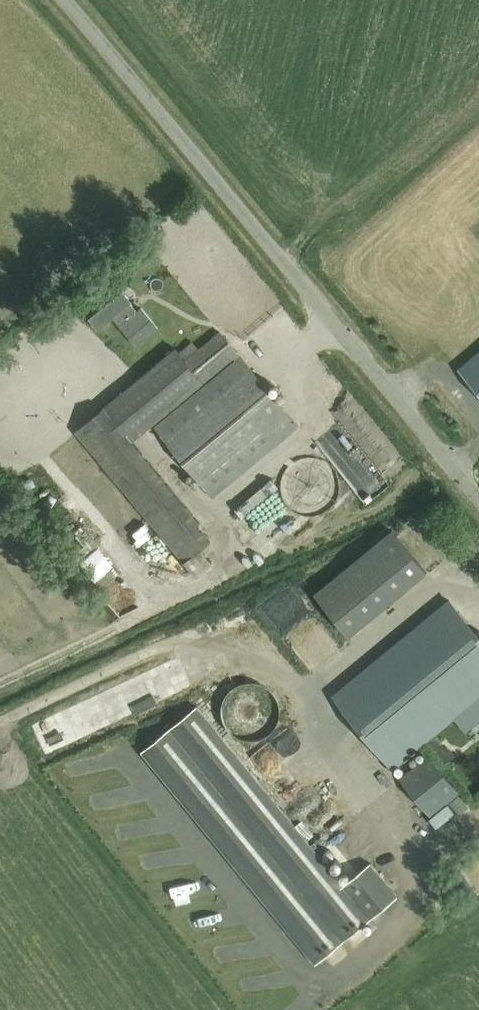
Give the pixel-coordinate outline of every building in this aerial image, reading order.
[(121,291),(90,317),(99,328),(113,317),(135,345),(157,327),(141,307),(137,310),(121,291)] [(195,576),(212,564),(201,548),(210,540),(197,524),(200,522),(132,440),(234,356),(236,358),(155,425),(213,495),(297,425),(219,331),(185,360),(176,348),(76,430),(185,562),(195,576)] [(458,368),(478,393),(478,350),(458,368)] [(345,413),(327,428),(353,458),(371,443),(345,413)] [(321,501),(342,474),(307,446),(286,473),(321,501)] [(359,474),(377,485),(390,465),(372,454),(359,474)] [(267,477),(238,504),(253,520),(243,529),(266,553),(305,516),(267,477)] [(395,525),(315,592),(350,633),(429,566),(395,525)] [(333,697),(390,766),(478,692),(478,637),(449,601),(333,697)] [(387,628),(393,637),(406,628),(399,619),(387,628)] [(245,738),(250,739),(255,738),(260,737),(265,735),(269,732),(272,729),(275,725),(278,721),(279,716),(280,711),(280,706),(279,701),(277,697),(275,692),(271,688),(267,685),(263,683),(259,681),(254,680),(249,680),(244,681),(239,682),(235,685),(231,688),(227,692),(225,696),(223,700),(222,705),(221,710),(222,715),(223,720),(225,725),(228,729),(232,732),(236,735),(241,737),(245,738)] [(343,884),(197,706),(142,751),(315,962),(397,895),(370,862),(343,884)] [(291,784),(306,770),(287,750),(272,764),(291,784)] [(458,791),(427,753),(399,776),(430,814),(458,791)]
